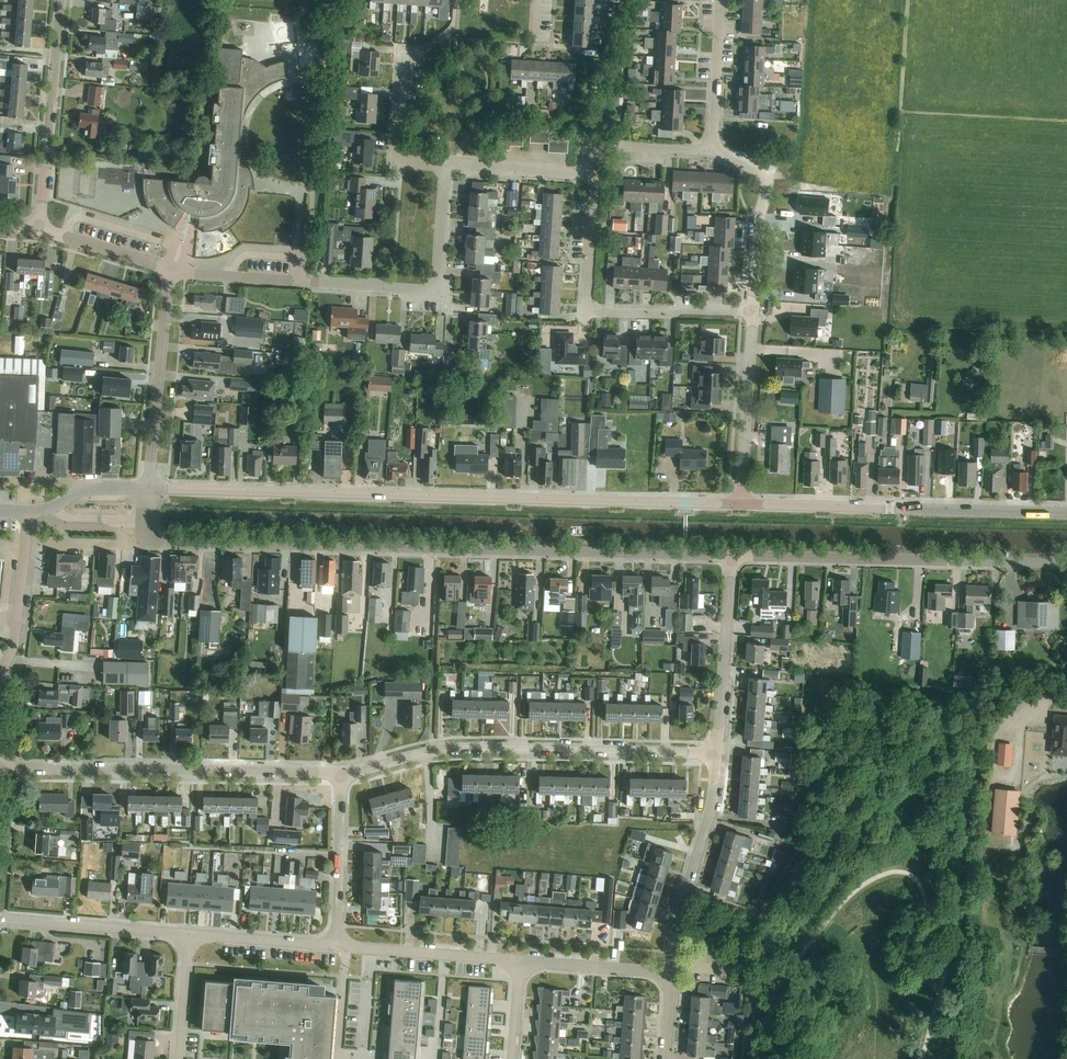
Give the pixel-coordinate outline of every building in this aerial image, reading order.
[(18,7),(32,8),(33,0),(19,0),(18,7)] [(386,0),(371,0),(371,1),(370,1),(369,9),(375,10),(375,2),(384,3),(385,3),(386,0)] [(384,3),(383,10),(389,11),(389,3),(398,4),(399,4),(399,0),(386,0),(385,3),(384,3)] [(398,4),(396,24),(402,24),(403,4),(411,4),(413,5),(413,0),(399,0),(399,4),(398,4)] [(411,4),(410,21),(416,21),(417,5),(425,5),(427,6),(427,0),(413,0),(413,5),(411,4)] [(430,14),(431,6),(441,7),(440,19),(447,19),(448,0),(442,0),(427,0),(427,6),(425,5),(425,13),(430,14)] [(650,17),(650,12),(643,12),(643,1),(635,1),(634,16),(646,17),(650,17)] [(592,5),(575,3),(574,17),(592,19),(592,17),(592,9),(600,9),(600,4),(593,3),(592,5)] [(770,4),(742,3),(741,18),(761,19),(761,8),(770,9),(770,5),(770,4)] [(650,12),(650,17),(681,19),(682,5),(661,4),(660,12),(650,12)] [(153,21),(161,21),(162,8),(155,8),(155,7),(137,5),(135,20),(153,21)] [(18,7),(18,12),(17,20),(31,21),(32,8),(18,7)] [(116,21),(110,20),(111,11),(105,10),(105,9),(93,8),(92,23),(101,24),(100,30),(115,31),(116,21)] [(592,19),(574,17),(573,31),(591,32),(591,31),(591,23),(599,23),(600,18),(592,17),(592,19)] [(650,17),(646,17),(646,22),(650,22),(650,24),(654,24),(655,23),(655,30),(660,30),(660,31),(676,32),(680,32),(681,19),(650,17)] [(642,27),(642,18),(634,18),(633,27),(642,27)] [(761,19),(741,18),(741,33),(769,34),(769,30),(760,29),(761,19)] [(17,20),(3,19),(2,23),(17,25),(16,32),(30,34),(31,21),(17,20)] [(389,44),(391,32),(383,30),(381,35),(380,42),(389,44)] [(644,38),(644,43),(675,45),(676,32),(660,31),(660,30),(655,30),(654,38),(644,38)] [(133,43),(134,34),(119,33),(119,32),(106,31),(105,38),(104,50),(117,51),(117,42),(133,43)] [(591,32),(573,31),(572,46),(590,47),(590,36),(598,37),(599,31),(591,31),(591,32)] [(30,34),(16,32),(15,46),(29,47),(30,34)] [(104,50),(105,38),(89,37),(88,49),(104,50)] [(337,43),(337,50),(351,51),(351,44),(352,40),(337,39),(337,43)] [(675,45),(644,43),(644,48),(654,49),(653,57),(674,58),(675,45)] [(780,53),(780,44),(774,44),(774,47),(743,46),(742,59),(764,60),(764,52),(780,53)] [(210,179),(209,180),(209,178),(208,177),(207,175),(206,174),(204,174),(202,173),(200,173),(199,174),(197,175),(196,176),(195,177),(194,179),(194,181),(194,183),(143,178),(143,177),(142,182),(142,186),(143,190),(143,194),(144,198),(145,203),(147,207),(149,210),(149,209),(154,206),(156,210),(158,213),(160,216),(162,219),(165,222),(168,224),(171,227),(174,229),(175,228),(174,228),(185,211),(192,214),(199,216),(198,227),(197,227),(197,228),(203,228),(203,232),(202,232),(205,232),(208,232),(212,231),(215,231),(218,230),(221,229),(222,232),(221,232),(222,233),(225,231),(229,229),(232,226),(235,223),(238,220),(241,216),(243,213),(245,209),(247,205),(248,201),(249,197),(249,192),(249,191),(249,189),(253,189),(253,190),(254,190),(254,187),(253,183),(253,179),(252,176),(251,172),(249,169),(248,166),(246,162),(243,160),(241,157),(244,155),(244,156),(245,156),(243,152),(242,148),(241,143),(241,138),(241,134),(241,129),(241,125),(242,120),(244,116),(245,112),(247,107),(250,104),(252,100),(255,96),(259,93),(262,90),(266,87),(270,85),(274,83),(278,81),(283,80),(287,79),(287,78),(286,79),(283,62),(284,62),(284,61),(279,62),(275,64),(270,65),(266,67),(262,64),(258,62),(254,60),(250,59),(246,58),(241,57),(242,50),(218,48),(214,86),(219,87),(217,103),(213,103),(211,123),(215,123),(214,144),(209,144),(207,164),(212,164),(210,179)] [(603,48),(602,52),(602,57),(614,58),(614,49),(603,48)] [(358,75),(378,76),(379,53),(360,51),(358,75)] [(674,58),(653,57),(653,65),(643,64),(643,69),(674,71),(674,58)] [(102,58),(102,64),(86,62),(85,76),(101,78),(101,84),(114,86),(115,79),(107,78),(108,68),(113,68),(113,69),(126,70),(127,61),(115,60),(115,59),(102,58)] [(764,60),(742,59),(742,72),(773,74),(773,69),(763,68),(764,60)] [(526,80),(527,61),(512,60),(510,79),(522,80),(521,87),(526,88),(527,80),(526,80)] [(129,71),(147,72),(148,63),(131,61),(130,66),(129,71)] [(543,62),(527,61),(526,80),(527,80),(537,81),(537,88),(542,89),(542,81),(543,62)] [(559,63),(543,62),(542,81),(553,82),(553,89),(558,90),(558,82),(559,63)] [(575,64),(559,63),(558,82),(569,83),(568,90),(573,91),(574,83),(575,64)] [(27,65),(14,64),(12,78),(26,79),(27,65)] [(673,84),(674,71),(643,69),(643,75),(652,75),(652,83),(673,84)] [(742,72),(741,85),(741,86),(758,87),(762,87),(763,79),(773,79),(773,74),(742,72)] [(11,90),(25,92),(26,79),(12,78),(12,83),(11,90)] [(741,86),(741,85),(737,85),(736,99),(767,100),(767,95),(757,94),(758,87),(741,86)] [(86,105),(104,108),(107,88),(89,86),(86,105)] [(360,94),(361,88),(332,86),(331,99),(349,101),(349,100),(358,100),(356,122),(374,123),(376,95),(360,94)] [(11,90),(0,89),(0,95),(10,96),(10,103),(10,104),(24,105),(25,92),(11,90)] [(662,103),(683,104),(683,90),(653,89),(652,94),(662,95),(662,103)] [(629,92),(628,101),(640,102),(640,93),(629,92)] [(767,100),(736,99),(736,112),(745,113),(744,119),(757,120),(757,105),(779,106),(780,101),(767,100)] [(794,102),(780,101),(779,106),(779,112),(794,113),(794,102)] [(548,114),(555,114),(556,102),(549,102),(548,114)] [(10,103),(0,103),(0,108),(9,109),(8,117),(23,118),(24,105),(10,104),(10,103)] [(651,110),(651,115),(682,117),(683,104),(662,103),(661,111),(651,110)] [(627,106),(626,114),(628,114),(628,125),(633,125),(633,121),(635,122),(636,114),(634,114),(634,106),(627,106)] [(97,128),(99,110),(89,109),(88,114),(80,113),(78,126),(85,127),(84,137),(95,138),(104,139),(105,129),(97,128)] [(682,117),(651,115),(651,121),(661,121),(660,129),(658,129),(657,137),(672,138),(673,130),(681,130),(682,117)] [(340,130),(340,122),(332,121),(331,130),(340,130)] [(359,139),(359,132),(341,130),(340,142),(354,143),(353,163),(371,164),(372,150),(373,150),(373,140),(359,139)] [(6,154),(6,149),(20,150),(20,148),(22,148),(23,147),(24,142),(23,141),(21,141),(21,134),(8,132),(8,133),(0,132),(0,153),(6,154)] [(110,148),(125,150),(125,143),(111,142),(110,148)] [(130,151),(140,152),(141,144),(131,143),(130,151)] [(8,197),(8,200),(16,201),(17,189),(15,189),(15,179),(11,179),(12,165),(0,164),(0,187),(1,187),(0,197),(8,197)] [(135,182),(137,173),(141,174),(142,168),(134,166),(131,181),(135,182)] [(686,200),(688,172),(673,171),(672,191),(682,191),(682,200),(686,200)] [(688,172),(686,200),(691,200),(691,192),(702,192),(703,173),(688,172)] [(703,173),(702,192),(712,193),(711,206),(716,206),(716,202),(717,173),(703,173)] [(717,173),(716,202),(720,202),(720,193),(731,194),(732,174),(717,173)] [(332,186),(338,184),(335,175),(329,178),(332,186)] [(354,217),(374,218),(375,190),(364,189),(365,178),(351,177),(350,191),(355,192),(354,217)] [(635,212),(637,181),(623,180),(623,189),(615,189),(614,205),(622,206),(623,200),(630,201),(630,211),(635,212)] [(637,181),(635,212),(635,217),(640,218),(641,202),(649,202),(650,181),(637,181)] [(650,181),(649,202),(657,203),(656,213),(662,213),(663,182),(650,181)] [(517,207),(518,191),(507,190),(506,206),(517,207)] [(470,192),(469,206),(486,207),(486,205),(487,197),(497,198),(497,192),(487,192),(487,193),(470,192)] [(542,209),(561,211),(562,195),(543,193),(543,205),(534,204),(534,209),(542,210),(542,209)] [(801,198),(800,214),(824,216),(823,226),(836,227),(837,216),(829,216),(830,200),(801,198)] [(495,214),(496,206),(486,205),(486,207),(469,206),(468,220),(472,220),(472,227),(491,228),(492,222),(485,221),(486,213),(495,214)] [(507,209),(507,217),(515,217),(516,209),(507,209)] [(542,209),(542,210),(541,220),(533,220),(533,225),(541,225),(560,226),(561,211),(542,209)] [(654,234),(667,235),(668,215),(656,215),(654,234)] [(706,231),(734,233),(735,218),(715,217),(715,228),(706,227),(706,231)] [(668,232),(675,232),(676,219),(669,218),(668,232)] [(612,221),(612,229),(623,230),(624,221),(612,221)] [(337,231),(338,224),(323,223),(321,248),(324,248),(323,264),(332,264),(333,249),(336,249),(337,241),(352,242),(350,265),(370,267),(372,238),(364,238),(365,228),(343,226),(343,231),(337,231)] [(541,225),(540,236),(532,235),(532,241),(540,241),(559,242),(560,226),(541,225)] [(476,228),(475,235),(467,235),(466,249),(483,250),(483,248),(484,239),(494,240),(494,229),(491,229),(491,228),(472,227),(472,228),(476,228)] [(853,228),(853,236),(868,237),(868,229),(853,228)] [(734,233),(706,231),(705,236),(714,236),(714,246),(729,248),(733,248),(734,233)] [(804,231),(803,243),(830,245),(839,246),(840,234),(827,233),(804,231)] [(694,232),(694,241),(703,241),(703,233),(694,232)] [(655,243),(655,235),(647,235),(647,242),(655,243)] [(670,252),(679,252),(680,237),(670,237),(670,252)] [(540,241),(539,252),(531,251),(531,256),(539,257),(557,258),(559,242),(540,241)] [(803,243),(802,255),(825,257),(825,252),(830,253),(830,245),(803,243)] [(729,248),(714,246),(709,246),(709,257),(700,256),(700,261),(728,263),(729,248)] [(483,250),(466,249),(465,263),(469,263),(469,270),(500,272),(501,264),(486,263),(487,256),(492,257),(493,249),(483,248),(483,250)] [(622,267),(614,267),(614,264),(607,263),(606,281),(612,281),(612,288),(625,288),(627,257),(622,257),(622,267)] [(627,257),(625,288),(638,289),(640,268),(632,268),(633,258),(627,257)] [(30,274),(31,260),(18,259),(17,273),(24,274),(23,288),(29,289),(30,274)] [(640,268),(638,289),(652,290),(654,259),(648,259),(648,269),(640,268)] [(659,259),(654,259),(652,290),(665,291),(666,270),(658,269),(659,259)] [(44,261),(31,260),(30,274),(38,275),(37,289),(42,290),(44,261)] [(694,270),(695,261),(690,261),(685,261),(684,269),(694,270)] [(728,263),(700,261),(699,265),(708,265),(708,276),(727,277),(728,263)] [(542,282),(560,283),(561,267),(543,266),(542,277),(534,277),(534,282),(542,282)] [(796,268),(795,280),(824,282),(825,270),(796,268)] [(500,272),(469,270),(480,271),(479,279),(472,278),(471,292),(489,293),(489,291),(490,283),(499,283),(500,272)] [(5,290),(13,291),(14,273),(7,273),(5,290)] [(96,291),(100,278),(87,274),(83,287),(96,291)] [(681,275),(680,285),(692,285),(693,276),(681,275)] [(727,277),(708,276),(707,286),(698,286),(698,290),(726,292),(727,277)] [(108,300),(109,294),(113,281),(100,278),(96,291),(102,292),(100,298),(103,299),(100,308),(105,309),(108,300)] [(795,280),(794,292),(816,293),(815,301),(823,301),(824,282),(795,280)] [(44,296),(51,296),(52,281),(45,281),(44,296)] [(113,281),(109,294),(122,298),(126,285),(113,281)] [(542,282),(541,293),(533,292),(533,297),(540,298),(540,297),(559,299),(560,283),(542,282)] [(139,289),(126,285),(122,298),(127,300),(125,305),(128,306),(125,315),(130,317),(139,289)] [(489,293),(471,292),(470,306),(488,307),(489,296),(498,297),(499,292),(489,291),(489,293)] [(507,294),(506,307),(515,308),(515,294),(507,294)] [(244,314),(245,298),(221,296),(221,297),(217,297),(217,296),(207,295),(207,298),(195,297),(194,306),(206,307),(206,310),(216,311),(216,308),(220,309),(220,312),(244,314)] [(54,310),(61,312),(65,297),(58,296),(54,310)] [(540,297),(540,298),(540,308),(532,308),(531,313),(539,314),(558,315),(559,299),(540,297)] [(833,297),(833,305),(849,306),(849,298),(833,297)] [(15,307),(14,321),(23,321),(24,308),(15,307)] [(364,340),(365,331),(367,331),(368,319),(356,318),(356,310),(332,308),(330,326),(348,327),(347,339),(364,340)] [(792,316),(791,336),(794,336),(794,338),(803,338),(803,336),(818,338),(819,318),(828,319),(828,310),(812,309),(811,317),(792,316)] [(61,312),(54,310),(52,318),(59,320),(61,312)] [(294,310),(293,321),(307,322),(307,311),(294,310)] [(478,314),(478,321),(469,321),(468,335),(486,336),(486,334),(487,325),(496,326),(497,315),(478,314)] [(51,319),(41,318),(40,326),(50,328),(51,319)] [(237,318),(235,335),(262,337),(263,320),(237,318)] [(528,321),(528,328),(537,329),(538,321),(528,321)] [(220,326),(202,324),(202,326),(192,326),(191,337),(204,338),(203,340),(218,341),(220,326)] [(397,343),(398,343),(399,326),(376,324),(375,342),(393,343),(391,365),(403,366),(403,365),(404,350),(396,350),(397,343)] [(320,340),(321,331),(312,331),(312,340),(320,340)] [(572,334),(556,333),(556,363),(585,364),(586,348),(575,348),(576,347),(573,344),(571,344),(572,334)] [(486,336),(468,335),(467,349),(472,349),(471,358),(475,358),(474,367),(487,368),(488,359),(491,359),(492,350),(485,349),(486,339),(495,340),(496,335),(486,334),(486,336)] [(432,356),(442,356),(443,344),(434,343),(435,335),(425,335),(425,336),(410,335),(409,351),(432,353),(432,356)] [(600,342),(600,351),(603,351),(602,358),(612,358),(612,365),(626,365),(627,349),(618,348),(618,335),(603,335),(603,342),(600,342)] [(636,349),(629,349),(628,365),(641,365),(641,359),(650,359),(651,336),(636,336),(636,349)] [(666,337),(651,336),(650,359),(659,359),(659,366),(672,366),(672,350),(665,350),(666,337)] [(693,360),(709,361),(710,353),(723,354),(724,339),(717,338),(717,336),(708,336),(708,338),(701,338),(700,347),(694,347),(693,360)] [(120,346),(121,343),(104,342),(103,352),(119,353),(119,361),(132,363),(133,347),(120,346)] [(550,366),(551,349),(540,348),(539,366),(550,366)] [(234,356),(233,363),(246,364),(251,365),(252,351),(234,350),(234,356)] [(61,351),(59,364),(63,364),(71,365),(71,366),(93,368),(95,354),(73,352),(64,351),(61,351)] [(927,403),(933,403),(937,352),(931,352),(928,391),(922,391),(922,393),(911,392),(910,402),(921,403),(921,402),(927,403)] [(194,353),(193,368),(216,370),(216,372),(245,375),(246,364),(233,363),(234,356),(219,355),(194,353)] [(443,357),(443,362),(442,373),(450,374),(451,357),(443,357)] [(18,470),(18,467),(34,467),(35,447),(35,442),(38,409),(42,409),(43,409),(46,360),(0,358),(0,469),(18,470)] [(783,376),(783,384),(794,384),(795,377),(802,377),(803,368),(810,369),(811,362),(803,362),(803,360),(777,358),(777,360),(775,360),(775,367),(777,367),(776,376),(783,376)] [(403,372),(403,366),(391,365),(391,373),(403,373),(403,372)] [(593,378),(594,366),(583,365),(583,378),(593,378)] [(47,366),(47,377),(56,378),(57,367),(47,366)] [(709,367),(693,366),(692,372),(699,373),(698,388),(721,389),(722,374),(709,373),(709,367)] [(62,381),(71,381),(72,367),(63,367),(62,381)] [(974,368),(967,376),(974,382),(981,374),(974,368)] [(391,378),(369,376),(368,391),(390,393),(391,378)] [(130,379),(103,377),(102,394),(129,397),(130,379)] [(429,379),(428,392),(437,392),(438,386),(440,386),(441,379),(429,379)] [(586,379),(584,395),(591,395),(593,379),(586,379)] [(820,412),(843,413),(844,380),(822,379),(820,412)] [(182,387),(181,395),(196,397),(195,399),(212,400),(213,382),(189,380),(188,387),(182,387)] [(242,392),(255,393),(256,381),(243,380),(242,392)] [(721,389),(698,388),(698,397),(691,396),(690,409),(707,410),(707,403),(720,404),(721,389)] [(799,392),(789,391),(788,402),(798,403),(799,392)] [(256,404),(257,395),(249,394),(248,403),(256,404)] [(610,407),(610,394),(601,394),(601,407),(610,407)] [(56,395),(45,395),(44,409),(55,410),(56,395)] [(372,395),(372,404),(388,404),(388,395),(372,395)] [(503,395),(502,428),(515,428),(516,395),(503,395)] [(295,407),(303,407),(303,398),(295,399),(295,407)] [(532,432),(557,434),(559,399),(541,398),(540,410),(541,410),(540,421),(532,420),(532,432)] [(194,404),(192,424),(210,426),(211,408),(213,408),(212,413),(216,414),(217,404),(208,404),(208,406),(194,404)] [(323,422),(342,422),(343,404),(332,404),(332,410),(323,410),(323,422)] [(229,405),(219,405),(218,413),(226,414),(226,411),(229,412),(229,405)] [(252,425),(253,406),(241,406),(241,425),(252,425)] [(99,411),(99,415),(98,439),(105,439),(106,449),(102,449),(102,473),(118,474),(118,465),(119,465),(121,408),(99,408),(99,411)] [(51,471),(67,471),(68,454),(68,452),(72,452),(73,432),(75,414),(45,412),(43,410),(43,409),(42,409),(38,409),(35,442),(35,447),(39,448),(40,442),(53,442),(53,446),(53,453),(52,453),(51,471)] [(799,428),(799,411),(790,410),(789,428),(799,428)] [(675,423),(675,413),(664,413),(664,420),(664,422),(675,423)] [(75,414),(73,432),(72,452),(73,452),(72,472),(91,472),(92,452),(92,446),(90,444),(91,441),(98,442),(98,439),(99,415),(75,414)] [(589,438),(588,440),(588,457),(596,457),(596,467),(623,468),(624,449),(607,449),(607,441),(610,441),(611,429),(604,429),(605,415),(591,415),(590,438),(589,438)] [(879,436),(887,437),(888,418),(880,417),(879,436)] [(897,434),(907,435),(907,419),(898,418),(897,434)] [(936,421),(935,435),(947,436),(947,421),(936,421)] [(866,435),(876,436),(876,422),(867,422),(866,435)] [(293,437),(301,437),(301,423),(293,423),(293,437)] [(577,485),(578,459),(577,459),(578,455),(584,455),(585,423),(571,423),(570,451),(558,450),(557,458),(559,459),(558,484),(568,484),(568,486),(574,486),(575,485),(577,485)] [(229,428),(228,440),(218,440),(217,447),(215,446),(215,454),(217,454),(216,474),(229,475),(230,451),(238,451),(238,428),(229,428)] [(436,450),(428,450),(426,449),(428,429),(417,428),(414,458),(422,458),(421,467),(424,468),(423,481),(432,481),(433,468),(435,468),(436,450)] [(826,435),(826,429),(817,429),(817,433),(816,447),(826,448),(826,443),(826,438),(826,435)] [(924,446),(932,446),(933,432),(924,432),(924,446)] [(771,444),(770,471),(787,472),(787,445),(791,445),(791,435),(777,434),(777,444),(771,444)] [(490,457),(498,457),(498,435),(490,435),(490,439),(490,457)] [(826,448),(825,458),(831,458),(831,482),(832,482),(831,483),(834,485),(837,485),(839,484),(839,482),(846,483),(847,459),(840,458),(840,453),(836,453),(836,438),(826,438),(826,443),(826,448)] [(973,457),(984,457),(984,438),(974,438),(973,457)] [(295,447),(278,447),(279,439),(267,439),(267,454),(273,455),(273,463),(295,464),(295,447)] [(340,478),(341,441),(310,440),(309,450),(321,450),(321,459),(324,461),(324,476),(323,476),(323,478),(325,478),(339,478),(340,478)] [(365,453),(364,459),(364,479),(381,480),(381,460),(385,460),(386,440),(368,440),(368,453),(365,453)] [(681,441),(673,440),(665,440),(664,455),(680,456),(679,469),(689,469),(689,467),(705,468),(705,451),(681,450),(681,441)] [(201,442),(181,441),(180,467),(200,468),(201,442)] [(475,473),(487,473),(487,455),(477,455),(477,446),(470,446),(470,455),(456,454),(456,471),(475,472),(475,473)] [(505,453),(504,476),(521,476),(521,454),(515,454),(515,447),(505,447),(505,453)] [(531,447),(530,465),(538,465),(537,484),(551,484),(552,462),(543,462),(544,448),(531,447)] [(890,469),(890,448),(884,448),(884,451),(881,451),(881,457),(880,457),(879,469),(879,483),(889,484),(890,469)] [(890,448),(890,469),(889,484),(899,484),(900,469),(900,458),(900,451),(896,451),(896,448),(890,448)] [(908,484),(924,485),(925,456),(924,456),(924,450),(915,449),(915,455),(909,455),(908,484)] [(939,458),(939,472),(955,473),(956,449),(940,449),(940,458),(939,458)] [(992,450),(991,468),(985,468),(985,481),(986,482),(986,491),(1000,491),(1000,482),(1001,482),(1002,463),(1009,463),(1009,450),(992,450)] [(253,451),(253,455),(247,455),(247,471),(249,471),(249,475),(259,476),(259,463),(262,463),(262,456),(262,452),(253,451)] [(406,477),(406,463),(399,463),(399,462),(396,462),(396,452),(387,451),(387,462),(386,480),(396,480),(396,477),(406,477)] [(1027,465),(1036,465),(1036,451),(1027,451),(1027,465)] [(805,452),(805,461),(805,462),(804,475),(805,476),(805,486),(818,486),(818,476),(819,475),(820,462),(815,462),(815,453),(805,452)] [(868,474),(868,463),(867,463),(867,456),(858,456),(858,463),(855,463),(854,473),(856,473),(856,487),(866,487),(866,474),(868,474)] [(960,485),(976,486),(976,463),(960,462),(960,485)] [(1025,491),(1027,491),(1027,473),(1021,473),(1021,465),(1014,464),(1014,472),(1014,490),(1020,490),(1021,492),(1024,492),(1025,491)] [(49,574),(50,574),(49,586),(65,587),(65,589),(81,590),(83,556),(63,555),(63,554),(50,554),(49,574)] [(99,554),(98,576),(98,586),(113,587),(114,577),(115,555),(99,554)] [(131,566),(129,584),(139,585),(136,620),(155,621),(160,557),(141,555),(140,567),(131,566)] [(185,583),(186,556),(171,555),(170,582),(185,583)] [(185,583),(185,590),(191,590),(191,575),(197,575),(198,557),(186,556),(185,583)] [(223,558),(223,579),(232,579),(232,588),(241,588),(240,610),(246,611),(245,617),(249,618),(249,611),(250,611),(250,604),(252,580),(242,579),(242,558),(223,558)] [(258,569),(257,593),(278,594),(279,575),(278,575),(279,571),(280,571),(280,559),(266,558),(265,570),(262,570),(258,569)] [(298,560),(297,584),(315,585),(316,560),(298,560)] [(319,586),(334,586),(335,571),(334,571),(334,561),(323,561),(323,566),(320,566),(319,586)] [(342,595),(360,595),(361,574),(358,574),(358,562),(343,561),(342,595)] [(388,573),(389,564),(374,563),(372,587),(390,588),(391,573),(388,573)] [(409,568),(407,592),(402,592),(401,604),(418,606),(419,593),(423,594),(424,582),(423,582),(423,569),(409,568)] [(515,609),(533,609),(534,590),(531,590),(532,575),(519,574),(518,589),(516,589),(515,609)] [(609,576),(591,575),(591,587),(589,587),(589,599),(610,600),(610,590),(609,590),(609,576)] [(444,576),(443,587),(442,587),(441,599),(458,600),(458,588),(459,588),(460,576),(444,576)] [(644,588),(640,588),(640,576),(622,576),(622,589),(622,596),(628,596),(628,606),(632,606),(632,630),(642,630),(642,614),(643,614),(644,588)] [(474,577),(474,594),(470,594),(470,603),(489,604),(490,590),(490,577),(474,577)] [(668,586),(669,580),(661,579),(661,577),(651,577),(651,594),(659,595),(659,606),(677,607),(678,586),(668,586)] [(698,578),(686,578),(685,594),(679,593),(678,632),(691,632),(691,608),(696,608),(697,595),(698,578)] [(550,591),(549,603),(564,603),(564,611),(561,611),(561,626),(570,626),(574,626),(574,612),(574,599),(565,599),(565,592),(566,592),(566,579),(550,579),(549,591),(550,591)] [(774,611),(774,592),(769,592),(769,580),(753,580),(753,594),(750,594),(750,605),(753,605),(753,607),(761,607),(761,619),(774,619),(774,611)] [(857,596),(849,596),(850,581),(834,580),(833,603),(844,604),(844,609),(845,609),(844,626),(856,627),(856,609),(857,596)] [(806,599),(805,609),(815,609),(816,599),(819,599),(820,582),(806,581),(806,599)] [(895,583),(879,582),(878,594),(875,594),(874,611),(899,613),(901,591),(894,591),(895,583)] [(935,585),(935,592),(929,592),(928,610),(945,610),(946,597),(953,597),(953,585),(935,585)] [(990,613),(990,605),(991,586),(967,586),(966,604),(968,605),(968,613),(960,613),(959,627),(972,628),(973,613),(972,613),(972,605),(980,605),(980,613),(990,613)] [(774,592),(774,611),(784,612),(786,610),(786,606),(787,593),(774,592)] [(188,609),(198,610),(199,596),(189,595),(188,609)] [(586,595),(577,595),(577,611),(585,611),(586,595)] [(106,618),(116,619),(118,598),(108,597),(106,618)] [(335,612),(346,612),(347,598),(336,597),(335,612)] [(368,623),(380,623),(381,599),(370,599),(368,623)] [(1058,620),(1058,603),(1032,602),(1032,611),(1020,610),(1019,627),(1046,628),(1046,619),(1058,620)] [(278,605),(250,604),(249,622),(277,623),(278,605)] [(457,608),(456,619),(464,619),(465,609),(457,608)] [(200,610),(199,641),(198,641),(196,670),(200,670),(202,641),(209,642),(209,645),(218,645),(218,642),(220,612),(200,610)] [(407,641),(408,632),(409,632),(410,611),(396,610),(394,631),(395,631),(394,640),(407,641)] [(807,611),(807,625),(817,625),(817,611),(807,611)] [(948,627),(956,627),(957,613),(948,613),(948,627)] [(319,637),(319,643),(330,643),(331,615),(320,614),(319,637)] [(335,615),(335,634),(348,634),(348,615),(335,615)] [(289,616),(286,688),(282,688),(282,694),(300,694),(313,695),(315,652),(316,618),(309,617),(289,616)] [(900,642),(915,642),(916,620),(901,619),(900,642)] [(61,627),(61,634),(45,632),(44,644),(61,646),(60,651),(78,652),(79,632),(87,632),(87,623),(74,622),(74,628),(61,627)] [(527,641),(538,641),(539,624),(527,623),(527,641)] [(781,638),(791,639),(792,625),(782,624),(781,638)] [(773,638),(774,627),(771,627),(758,626),(752,625),(751,636),(773,638)] [(503,640),(508,630),(499,626),(494,637),(503,640)] [(473,640),(492,641),(492,629),(474,628),(473,640)] [(621,629),(620,629),(611,628),(611,635),(612,635),(611,649),(615,649),(616,649),(617,648),(618,648),(619,647),(620,646),(620,644),(621,631),(621,630),(621,629)] [(448,630),(448,639),(461,639),(461,630),(448,630)] [(642,630),(642,645),(664,645),(664,631),(642,630)] [(996,630),(996,650),(1015,651),(1015,631),(996,630)] [(264,642),(276,642),(276,631),(264,631),(264,642)] [(676,633),(676,642),(683,643),(682,651),(691,651),(690,664),(704,665),(705,644),(696,644),(697,637),(684,636),(684,634),(676,633)] [(831,643),(831,635),(823,635),(823,642),(831,643)] [(770,650),(791,652),(792,641),(789,640),(771,638),(770,650)] [(142,660),(143,641),(118,639),(117,658),(142,660)] [(757,645),(757,644),(749,643),(747,662),(755,662),(755,663),(763,664),(765,645),(757,645)] [(102,657),(112,657),(113,650),(103,649),(102,657)] [(103,684),(148,684),(148,662),(103,662),(103,684)] [(928,669),(920,668),(918,685),(926,686),(928,669)] [(979,669),(978,683),(987,684),(989,670),(979,669)] [(425,670),(409,674),(411,679),(426,675),(425,670)] [(779,679),(779,671),(764,670),(763,677),(779,679)] [(246,675),(240,681),(245,686),(251,681),(246,675)] [(954,686),(971,688),(972,677),(955,675),(954,686)] [(750,678),(749,694),(767,695),(767,697),(774,697),(774,691),(767,691),(768,680),(750,678)] [(421,682),(384,682),(384,699),(411,699),(411,705),(418,705),(418,699),(421,699),(421,682)] [(58,685),(58,692),(40,690),(39,706),(57,707),(57,701),(68,702),(69,696),(72,696),(72,706),(81,707),(83,686),(58,685)] [(584,700),(593,701),(594,687),(584,687),(584,700)] [(692,689),(679,688),(679,705),(678,721),(692,721),(692,705),(687,705),(687,696),(692,696),(692,689)] [(152,690),(139,690),(139,704),(152,704),(152,690)] [(463,700),(455,700),(455,690),(450,690),(450,701),(452,701),(451,717),(466,717),(466,700),(463,700)] [(117,712),(117,720),(110,720),(110,740),(126,740),(126,715),(133,715),(133,691),(121,691),(120,712),(117,712)] [(477,701),(468,701),(469,691),(464,691),(463,700),(466,700),(466,717),(479,718),(479,701),(477,701)] [(477,691),(477,701),(479,701),(479,718),(493,718),(493,701),(491,701),(482,701),(483,691),(477,691)] [(508,702),(496,701),(496,691),(491,691),(491,701),(493,701),(493,718),(507,718),(508,702)] [(540,702),(531,702),(532,692),(527,692),(526,703),(529,703),(528,719),(542,719),(542,702),(540,702)] [(540,692),(540,702),(542,702),(542,719),(556,720),(556,703),(554,703),(545,702),(545,693),(540,692)] [(554,693),(554,703),(556,703),(556,720),(570,720),(570,703),(568,703),(559,703),(559,693),(554,693)] [(585,703),(573,703),(573,693),(568,693),(568,703),(570,703),(570,720),(584,720),(585,703)] [(300,694),(282,694),(281,710),(299,712),(300,694)] [(617,704),(608,704),(608,694),(603,694),(603,704),(605,704),(605,721),(619,721),(619,704),(617,704)] [(617,694),(617,704),(619,704),(619,721),(632,722),(633,705),(631,705),(622,704),(622,694),(617,694)] [(631,695),(622,694),(622,704),(631,705),(631,695)] [(767,695),(749,694),(748,709),(765,710),(765,712),(773,712),(773,706),(766,706),(767,697),(767,695)] [(645,705),(636,705),(636,695),(631,695),(631,705),(633,705),(632,722),(646,722),(647,705),(645,705)] [(661,705),(650,705),(650,695),(645,695),(645,705),(647,705),(646,722),(661,722),(661,705)] [(269,701),(267,717),(279,718),(280,701),(269,701)] [(223,707),(223,725),(209,725),(209,741),(228,742),(228,730),(237,730),(237,707),(231,707),(231,702),(224,702),(224,707),(223,707)] [(170,721),(179,721),(179,704),(170,704),(170,721)] [(411,705),(403,705),(403,727),(420,727),(420,705),(418,705),(411,705)] [(349,723),(356,723),(356,722),(365,722),(366,706),(356,706),(356,713),(350,713),(349,723)] [(765,710),(748,709),(747,724),(764,725),(764,726),(771,727),(772,721),(765,720),(765,712),(765,710)] [(61,728),(70,728),(70,714),(61,714),(61,728)] [(83,714),(82,722),(91,723),(91,715),(83,714)] [(311,717),(294,716),(290,715),(289,729),(293,729),(292,742),(308,743),(308,732),(310,732),(311,717)] [(1051,755),(1066,757),(1066,716),(1054,715),(1051,755)] [(250,742),(266,742),(266,729),(258,728),(258,724),(263,724),(264,716),(250,716),(250,728),(250,742)] [(143,728),(143,740),(158,741),(158,717),(145,717),(145,721),(144,721),(144,728),(143,728)] [(47,718),(46,724),(39,724),(38,739),(60,739),(60,718),(47,718)] [(175,741),(191,741),(191,729),(187,729),(187,723),(177,723),(177,729),(176,729),(175,741)] [(356,723),(349,723),(343,723),(343,744),(356,744),(356,723)] [(764,725),(747,724),(745,739),(762,740),(762,741),(770,742),(771,736),(763,735),(764,726),(764,725)] [(786,738),(792,739),(792,728),(787,728),(787,729),(782,729),(782,738),(786,738)] [(1011,744),(999,743),(998,765),(1009,766),(1011,744)] [(751,749),(751,757),(744,756),(743,772),(760,773),(760,775),(767,775),(768,769),(761,769),(762,758),(764,758),(765,750),(751,749)] [(776,752),(775,762),(779,762),(778,768),(790,769),(789,775),(793,775),(795,755),(791,754),(792,754),(776,752)] [(743,772),(742,786),(759,788),(759,789),(766,790),(767,784),(759,784),(760,775),(760,773),(743,772)] [(459,791),(459,792),(459,801),(464,801),(464,792),(473,792),(475,792),(476,775),(462,775),(462,791),(459,791)] [(475,792),(473,792),(473,802),(478,802),(478,792),(487,792),(489,792),(490,775),(476,775),(475,792)] [(489,792),(487,792),(486,802),(492,802),(492,792),(501,792),(503,793),(503,776),(490,775),(489,792)] [(503,793),(501,792),(500,802),(505,802),(506,793),(517,793),(518,776),(503,776),(503,793)] [(552,794),(553,777),(539,776),(539,779),(538,793),(536,793),(536,803),(541,803),(541,793),(550,794),(552,794)] [(552,794),(550,794),(549,804),(555,804),(555,794),(564,794),(566,794),(566,777),(553,777),(552,794)] [(566,794),(564,794),(563,804),(568,804),(569,794),(577,794),(580,794),(580,777),(566,777),(566,794)] [(580,794),(577,794),(577,804),(582,804),(582,794),(591,795),(594,795),(594,778),(580,777),(580,794)] [(594,795),(591,795),(591,805),(596,805),(596,795),(608,795),(609,778),(594,778),(594,795)] [(622,783),(621,805),(631,805),(632,796),(640,796),(643,796),(643,779),(629,779),(629,783),(622,783)] [(643,796),(640,796),(640,806),(645,806),(645,796),(654,796),(657,796),(657,779),(643,779),(643,796)] [(657,796),(654,796),(654,806),(659,806),(659,796),(668,796),(670,797),(671,780),(657,779),(657,796)] [(670,797),(668,796),(668,806),(671,806),(673,806),(673,797),(685,797),(685,780),(671,780),(670,797)] [(742,786),(740,801),(758,803),(758,804),(765,805),(765,802),(765,799),(758,798),(759,789),(759,788),(742,786)] [(399,808),(397,809),(400,818),(405,817),(402,807),(414,804),(409,788),(394,792),(399,808)] [(1018,791),(996,789),(992,833),(1014,835),(1018,791)] [(394,792),(381,796),(386,812),(384,812),(387,822),(392,820),(389,811),(397,809),(399,808),(394,792)] [(459,801),(459,792),(448,792),(448,805),(459,805),(459,801)] [(65,817),(74,817),(74,804),(67,804),(67,795),(40,794),(39,811),(65,812),(65,817)] [(582,794),(582,804),(591,805),(591,795),(582,794)] [(111,796),(93,795),(92,816),(101,816),(100,826),(118,827),(118,819),(118,807),(111,807),(111,796)] [(141,811),(141,796),(128,796),(128,810),(136,810),(136,825),(141,825),(141,811)] [(154,797),(141,796),(141,811),(148,811),(147,816),(149,816),(149,825),(154,825),(154,811),(154,797)] [(386,812),(381,796),(369,799),(373,815),(371,815),(373,825),(378,824),(376,815),(384,812),(386,812)] [(168,797),(154,797),(154,811),(162,811),(162,826),(168,826),(168,811),(168,797)] [(181,797),(168,797),(168,811),(174,811),(174,816),(175,816),(175,826),(180,826),(181,811),(181,797)] [(308,802),(301,802),(301,799),(288,797),(285,824),(301,825),(302,815),(307,815),(308,802)] [(216,812),(217,798),(203,798),(203,812),(209,812),(209,817),(211,817),(210,826),(216,827),(216,812)] [(230,798),(217,798),(216,812),(230,812),(230,798)] [(243,812),(243,798),(230,798),(230,812),(243,812)] [(243,798),(243,812),(249,813),(249,817),(251,817),(250,828),(256,828),(256,832),(261,832),(261,836),(268,836),(269,818),(256,818),(257,798),(243,798)] [(758,803),(740,801),(739,816),(756,818),(756,819),(764,820),(764,814),(757,813),(758,804),(758,803)] [(182,826),(189,826),(190,816),(188,816),(189,809),(183,809),(183,816),(182,816),(182,826)] [(552,811),(543,810),(542,817),(543,817),(543,820),(551,821),(552,811)] [(194,831),(203,831),(203,816),(195,816),(194,831)] [(780,830),(793,831),(794,818),(781,817),(780,830)] [(81,840),(93,840),(93,819),(81,819),(81,840)] [(301,831),(273,829),(272,843),(300,845),(301,831)] [(632,830),(629,839),(643,843),(646,835),(632,830)] [(760,830),(757,837),(781,845),(781,844),(786,846),(789,837),(775,833),(774,835),(760,830)] [(59,838),(79,839),(79,832),(76,832),(76,831),(60,831),(59,838)] [(740,853),(747,855),(752,838),(728,831),(724,846),(741,851),(740,853)] [(48,845),(58,846),(58,837),(49,836),(49,835),(37,834),(35,852),(46,853),(48,853),(48,845)] [(147,842),(147,844),(153,844),(154,840),(167,841),(167,835),(154,835),(148,835),(148,836),(126,835),(126,841),(147,842)] [(130,859),(138,859),(139,842),(123,841),(122,857),(130,857),(130,859)] [(103,842),(103,852),(112,852),(112,842),(103,842)] [(671,853),(655,848),(656,845),(648,843),(645,851),(653,854),(652,858),(651,861),(668,866),(671,853)] [(57,857),(58,846),(48,845),(48,853),(46,853),(46,856),(57,857)] [(397,854),(409,854),(410,846),(397,845),(397,854)] [(741,851),(724,846),(719,861),(736,866),(736,867),(743,869),(745,863),(738,861),(740,853),(741,851)] [(781,862),(785,852),(775,849),(772,860),(781,862)] [(110,880),(117,880),(119,852),(114,852),(114,856),(112,856),(110,880)] [(364,852),(363,866),(381,866),(381,870),(386,870),(389,870),(389,861),(381,861),(381,852),(364,852)] [(391,856),(390,866),(406,867),(412,867),(412,858),(406,858),(406,857),(391,856)] [(651,861),(652,858),(644,856),(642,861),(650,863),(648,871),(647,874),(664,879),(668,866),(651,861)] [(628,868),(630,862),(623,860),(621,866),(628,868)] [(294,862),(285,861),(284,874),(293,875),(294,862)] [(736,866),(719,861),(715,875),(732,880),(732,881),(739,883),(740,878),(733,876),(736,867),(736,866)] [(295,862),(294,876),(302,876),(303,863),(295,862)] [(381,866),(363,866),(363,879),(380,880),(380,883),(388,883),(389,878),(386,878),(386,870),(381,870),(381,866)] [(460,867),(458,867),(451,866),(450,878),(459,875),(460,867)] [(648,871),(640,869),(639,874),(646,876),(644,884),(643,887),(660,892),(664,879),(647,874),(648,871)] [(306,871),(305,878),(306,878),(311,878),(318,879),(318,871),(306,871)] [(138,872),(137,886),(128,885),(127,901),(151,903),(153,873),(138,872)] [(190,885),(188,909),(199,909),(201,885),(201,881),(202,873),(196,873),(196,880),(195,880),(195,885),(190,885)] [(574,890),(575,875),(567,875),(566,890),(574,890)] [(736,892),(729,890),(732,881),(732,880),(715,875),(711,889),(715,890),(713,897),(733,903),(736,892)] [(763,884),(766,877),(759,875),(756,881),(763,884)] [(32,894),(57,896),(58,877),(49,876),(49,879),(33,878),(32,894)] [(496,876),(494,890),(494,889),(493,901),(501,901),(502,890),(505,891),(506,884),(513,885),(514,877),(496,876)] [(68,877),(58,877),(57,896),(67,896),(68,882),(68,877)] [(68,877),(68,882),(67,896),(75,897),(76,878),(68,877)] [(602,911),(601,922),(610,923),(613,882),(613,879),(605,878),(602,911)] [(363,879),(362,893),(380,893),(380,897),(388,897),(388,892),(380,892),(380,883),(380,880),(363,879)] [(419,880),(407,879),(405,901),(417,902),(419,880)] [(478,890),(486,890),(487,879),(479,879),(478,890)] [(87,898),(109,900),(110,884),(88,882),(87,898)] [(643,887),(644,884),(636,882),(635,887),(643,889),(640,897),(639,900),(656,905),(660,892),(643,887)] [(169,883),(167,907),(177,908),(179,884),(174,883),(169,883)] [(179,884),(177,908),(188,909),(190,885),(179,884)] [(516,884),(515,895),(518,896),(525,896),(526,885),(516,884)] [(201,885),(199,909),(210,910),(212,886),(201,885)] [(212,886),(210,910),(220,911),(222,887),(212,886)] [(251,886),(249,910),(260,911),(262,887),(251,886)] [(222,887),(220,911),(231,912),(233,888),(222,887)] [(262,887),(260,911),(271,912),(273,887),(268,887),(262,887)] [(273,887),(271,912),(281,912),(283,888),(278,888),(273,887)] [(635,887),(632,895),(640,897),(643,889),(635,887)] [(283,888),(281,912),(292,913),(294,889),(289,889),(283,888)] [(432,915),(434,897),(437,897),(437,889),(429,888),(428,897),(420,896),(418,913),(432,915)] [(294,889),(292,913),(303,914),(305,890),(294,889)] [(305,890),(303,914),(314,915),(316,891),(311,891),(305,890)] [(445,898),(437,897),(434,897),(432,915),(446,916),(447,898),(450,898),(451,890),(446,890),(445,898)] [(447,898),(446,916),(459,917),(461,899),(464,900),(465,891),(460,891),(459,899),(450,898),(447,898)] [(461,899),(459,917),(473,918),(474,901),(478,901),(478,892),(469,892),(468,900),(464,900),(461,899)] [(380,893),(362,893),(362,907),(366,907),(366,914),(378,915),(378,917),(388,917),(388,897),(380,897),(380,893)] [(639,900),(640,897),(632,895),(631,900),(639,902),(637,910),(636,914),(652,918),(656,905),(639,900)] [(517,904),(501,902),(501,901),(500,901),(499,915),(508,916),(507,921),(521,922),(523,904),(526,905),(527,896),(525,896),(518,896),(517,904)] [(527,896),(526,905),(523,904),(521,922),(535,923),(536,905),(540,906),(540,897),(527,896)] [(540,897),(540,906),(536,905),(535,923),(538,923),(538,924),(543,925),(543,923),(549,924),(550,906),(553,907),(554,898),(540,897)] [(554,898),(553,907),(550,906),(549,924),(552,924),(551,926),(557,926),(557,924),(562,925),(564,907),(567,908),(568,899),(554,898)] [(568,899),(567,908),(564,907),(562,925),(576,926),(577,909),(581,909),(581,904),(581,901),(568,899)] [(595,902),(586,901),(586,909),(581,909),(577,909),(576,926),(579,926),(579,928),(584,928),(584,927),(590,927),(591,910),(594,910),(595,902)] [(636,914),(637,910),(629,908),(627,913),(635,915),(632,927),(649,932),(652,918),(636,914)] [(613,928),(626,929),(627,911),(614,910),(613,928)] [(56,943),(37,942),(36,948),(24,947),(23,964),(35,966),(36,960),(54,962),(56,943)] [(141,983),(142,969),(136,968),(137,954),(124,953),(122,973),(131,974),(129,988),(131,988),(131,993),(140,994),(141,985),(141,983)] [(149,969),(142,969),(141,983),(141,985),(142,986),(141,998),(146,998),(147,986),(152,986),(153,976),(161,976),(163,956),(150,955),(149,969)] [(85,962),(84,976),(105,978),(107,964),(85,962)] [(21,980),(20,995),(35,997),(42,998),(43,985),(61,987),(68,988),(68,986),(73,987),(74,980),(69,979),(62,978),(44,976),(43,982),(37,981),(29,981),(21,980)] [(205,981),(201,1030),(239,1033),(239,1037),(291,1041),(290,1056),(284,1055),(284,1058),(330,1058),(335,996),(319,995),(320,986),(243,980),(243,984),(205,981)] [(108,994),(116,995),(117,982),(109,981),(108,994)] [(392,1004),(419,1006),(421,984),(394,981),(392,1004)] [(712,985),(711,996),(727,997),(728,986),(712,985)] [(470,986),(467,1011),(468,1011),(490,1013),(493,1013),(494,1005),(491,1004),(492,988),(470,986)] [(693,996),(692,1011),(709,1012),(719,1013),(719,1006),(715,1006),(716,1000),(714,997),(710,997),(711,987),(700,986),(699,996),(693,996)] [(561,1006),(561,1000),(561,995),(569,996),(570,991),(544,989),(544,987),(541,987),(537,987),(538,995),(539,995),(540,1004),(540,1005),(542,1005),(561,1006)] [(69,1008),(80,1009),(81,992),(70,991),(69,1008)] [(596,1008),(609,1009),(610,995),(596,995),(596,1008)] [(646,1007),(646,997),(625,995),(624,1006),(616,1006),(616,1011),(623,1012),(623,1011),(642,1013),(644,1013),(644,1014),(648,1013),(647,1007),(646,1007)] [(144,999),(131,998),(122,997),(121,1010),(138,1011),(137,1019),(158,1020),(159,1007),(144,1006),(144,999)] [(392,1004),(391,1026),(417,1028),(419,1006),(392,1004)] [(542,1005),(540,1005),(540,1004),(536,1005),(537,1011),(538,1011),(539,1020),(537,1020),(559,1022),(560,1011),(568,1012),(568,1007),(561,1006),(542,1005)] [(17,1030),(16,1031),(39,1033),(39,1035),(40,1035),(41,1033),(52,1034),(53,1028),(62,1028),(87,1031),(87,1026),(89,1026),(89,1025),(87,1025),(88,1013),(53,1008),(53,1010),(54,1010),(54,1017),(52,1017),(39,1016),(39,1014),(38,1014),(38,1015),(37,1015),(34,1015),(34,1014),(33,1014),(33,1015),(18,1014),(17,1030)] [(468,1011),(466,1036),(488,1037),(491,1038),(492,1029),(488,1029),(490,1013),(468,1011)] [(645,1022),(644,1014),(644,1013),(642,1013),(623,1011),(623,1012),(623,1022),(615,1022),(614,1027),(622,1027),(641,1028),(643,1029),(646,1029),(646,1022),(645,1022)] [(709,1012),(692,1011),(691,1026),(708,1027),(718,1028),(718,1021),(708,1020),(709,1012)] [(105,1020),(107,1027),(114,1024),(112,1017),(105,1020)] [(559,1022),(537,1020),(535,1021),(536,1027),(537,1027),(537,1036),(535,1036),(558,1038),(558,1037),(559,1027),(567,1027),(567,1022),(559,1022)] [(451,1034),(452,1024),(445,1023),(444,1034),(451,1034)] [(391,1026),(389,1043),(416,1045),(417,1028),(391,1026)] [(708,1027),(691,1026),(690,1040),(707,1042),(716,1043),(717,1036),(707,1035),(708,1027)] [(622,1027),(621,1038),(614,1037),(613,1042),(621,1043),(645,1045),(645,1038),(644,1039),(643,1029),(641,1028),(622,1027)] [(118,1040),(118,1028),(107,1028),(107,1039),(118,1040)] [(154,1041),(142,1040),(143,1031),(129,1030),(128,1039),(136,1040),(134,1058),(153,1058),(154,1041)] [(586,1039),(587,1031),(577,1030),(576,1038),(586,1039)] [(464,1058),(490,1058),(490,1054),(486,1053),(488,1037),(466,1036),(464,1058)] [(558,1038),(535,1036),(534,1036),(534,1043),(535,1043),(536,1051),(534,1052),(557,1053),(558,1043),(566,1043),(566,1038),(558,1037),(558,1038)] [(707,1042),(690,1040),(688,1055),(702,1057),(713,1057),(715,1058),(716,1051),(706,1050),(707,1042)] [(39,1058),(54,1058),(55,1053),(57,1053),(58,1044),(39,1043),(38,1049),(23,1048),(14,1047),(13,1057),(32,1058),(39,1058)] [(420,1046),(416,1045),(389,1043),(388,1051),(384,1051),(383,1058),(419,1058),(420,1046)] [(621,1043),(620,1054),(612,1053),(612,1058),(620,1058),(627,1058),(644,1058),(643,1054),(642,1046),(646,1045),(645,1045),(621,1043)] [(78,1058),(87,1058),(88,1049),(78,1049),(78,1058)]
